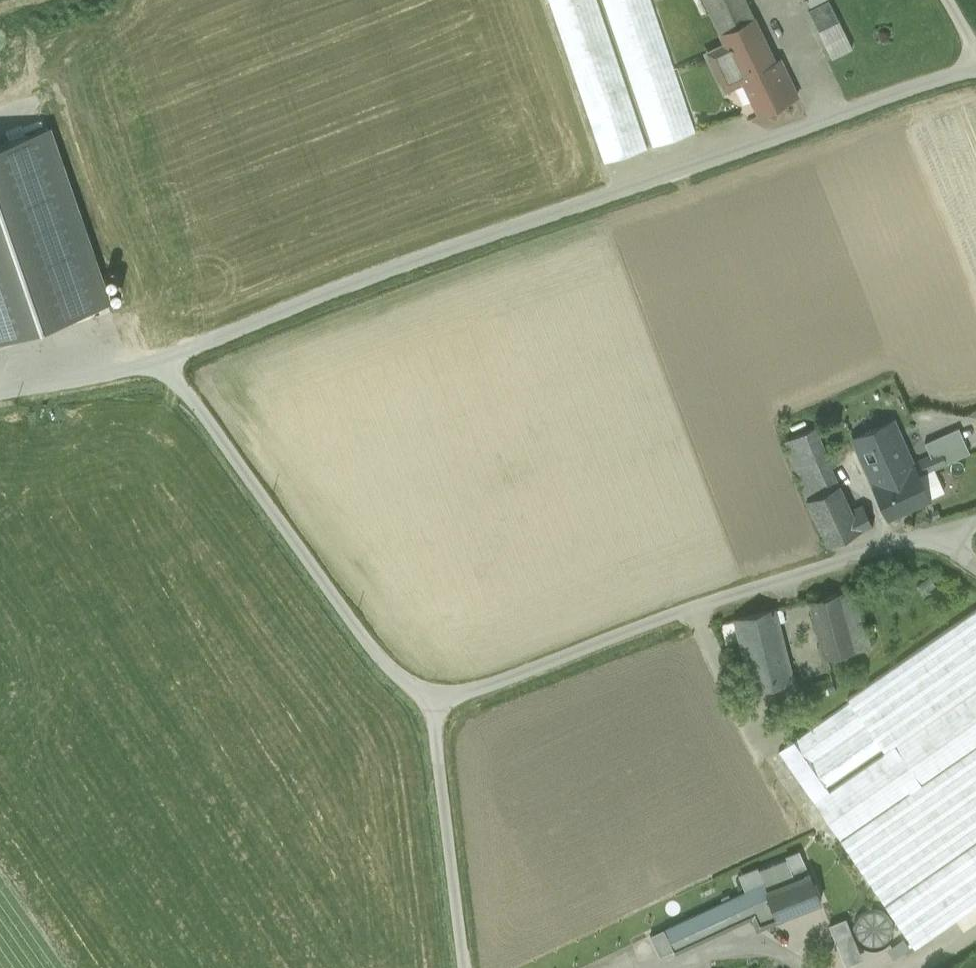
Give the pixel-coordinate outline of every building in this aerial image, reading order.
[(598,0),(548,0),(604,164),(648,149),(598,0)] [(653,148),(698,132),(652,0),(603,0),(653,148)] [(720,32),(754,16),(746,0),(704,0),(720,32)] [(808,10),(818,31),(839,20),(829,0),(827,0),(808,10)] [(754,16),(720,32),(726,45),(708,54),(724,87),(742,78),(759,115),(798,96),(784,67),(779,70),(754,16)] [(846,34),(839,20),(818,31),(825,44),(846,34)] [(855,52),(846,34),(825,44),(834,63),(855,52)] [(46,138),(0,154),(0,337),(102,302),(46,138)] [(896,425),(857,442),(876,487),(915,471),(913,466),(896,425)] [(814,429),(784,441),(795,468),(826,455),(814,429)] [(826,455),(795,468),(808,498),(839,485),(831,468),(836,466),(831,453),(826,455)] [(941,454),(913,466),(915,471),(918,470),(921,478),(947,467),(941,454)] [(915,471),(876,487),(889,519),(931,501),(921,478),(918,470),(915,471)] [(839,485),(808,498),(828,545),(860,532),(853,515),(841,485),(839,485)] [(866,510),(853,515),(860,532),(873,526),(866,510)] [(859,588),(841,593),(851,633),(869,628),(859,588)] [(841,593),(810,601),(824,658),(855,650),(851,633),(841,593)] [(860,684),(864,690),(896,737),(975,681),(975,603),(860,684)] [(774,610),(735,619),(753,689),(792,678),(774,610)] [(869,628),(851,633),(855,650),(874,645),(869,628)] [(864,690),(851,700),(867,722),(810,762),(812,764),(868,725),(883,746),(827,786),(812,796),(816,802),(831,792),(975,691),(975,681),(896,737),(864,690)] [(831,792),(857,829),(975,747),(975,691),(831,792)] [(851,700),(794,739),(810,762),(867,722),(851,700)] [(868,725),(812,764),(827,786),(883,746),(868,725)] [(810,762),(794,739),(780,749),(812,796),(827,786),(812,764),(810,762)] [(842,839),(886,903),(975,840),(975,747),(857,829),(842,839)] [(831,792),(816,802),(842,839),(857,829),(831,792)] [(886,903),(915,947),(975,905),(975,840),(886,903)] [(804,865),(763,882),(763,883),(766,890),(808,874),(804,865)] [(808,874),(766,890),(769,896),(777,917),(818,901),(808,874)] [(763,883),(745,891),(751,905),(769,896),(766,890),(763,883)] [(745,891),(666,929),(669,936),(676,950),(755,913),(751,905),(745,891)] [(845,964),(862,957),(845,916),(828,923),(845,964)] [(666,929),(653,935),(657,942),(669,936),(666,929)]
